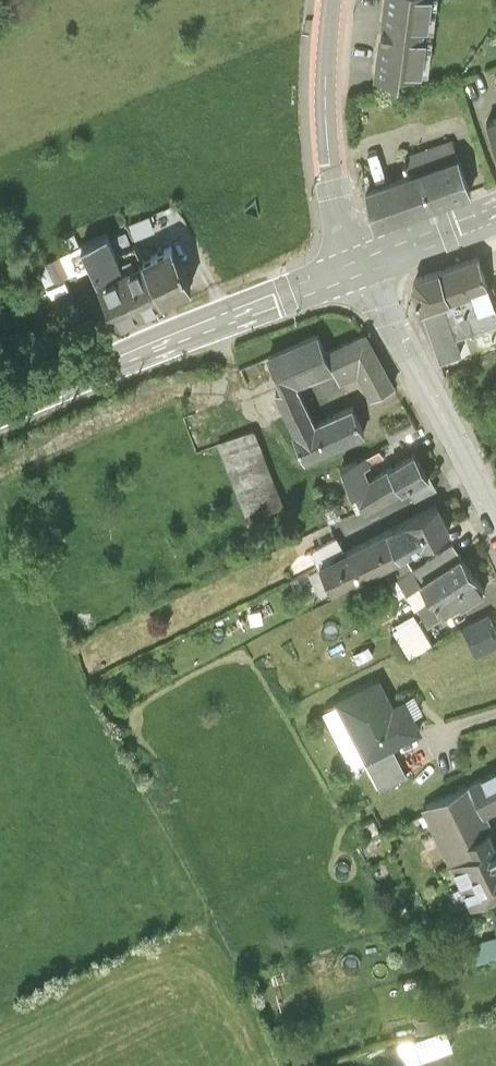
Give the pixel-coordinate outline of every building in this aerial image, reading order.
[(399,68),(426,71),(434,0),(386,0),(377,78),(398,80),(399,68)] [(410,171),(366,186),(374,224),(471,190),(453,138),(406,155),(410,171)] [(65,237),(71,250),(83,244),(76,231),(65,237)] [(119,319),(143,307),(124,267),(107,233),(83,244),(92,263),(119,319)] [(57,280),(92,263),(83,244),(71,250),(48,261),(57,280)] [(171,245),(143,258),(152,277),(155,276),(165,297),(190,285),(171,245)] [(478,257),(412,278),(439,359),(460,352),(454,335),(472,330),(466,310),(493,301),(478,257)] [(143,307),(165,297),(155,276),(152,277),(143,258),(124,267),(143,307)] [(472,330),(495,322),(495,311),(493,301),(466,310),(472,330)] [(366,330),(326,351),(334,366),(340,379),(359,369),(372,396),(394,384),(366,330)] [(276,388),(290,419),(309,410),(295,382),(334,366),(326,351),(318,335),(268,356),(282,385),(276,388)] [(315,423),(309,410),(290,419),(295,429),(293,430),(305,457),(362,430),(350,406),(315,423)] [(283,501),(254,431),(220,444),(249,515),(283,501)] [(396,453),(391,443),(381,448),(385,458),(396,453)] [(379,447),(368,453),(372,461),(383,454),(379,447)] [(355,491),(364,509),(406,485),(427,473),(413,453),(370,479),(364,467),(371,464),(367,454),(343,465),(351,492),(355,491)] [(435,488),(427,473),(406,485),(414,500),(435,488)] [(437,503),(388,530),(402,556),(450,527),(437,503)] [(402,556),(388,530),(346,551),(321,564),(321,566),(332,586),(335,593),(402,556)] [(321,564),(346,551),(337,535),(312,549),(321,564)] [(405,591),(420,581),(460,555),(453,544),(413,569),(411,568),(396,577),(405,591)] [(483,589),(460,555),(420,581),(436,605),(441,613),(458,602),(460,604),(483,589)] [(411,568),(404,558),(389,567),(396,577),(411,568)] [(332,586),(321,566),(310,572),(320,592),(332,586)] [(420,581),(405,591),(421,615),(436,605),(420,581)] [(426,623),(441,613),(436,605),(421,615),(426,623)] [(462,626),(475,653),(495,644),(495,630),(488,613),(462,626)] [(431,641),(415,614),(396,625),(399,630),(396,632),(405,648),(409,654),(431,641)] [(379,679),(341,699),(369,754),(370,756),(390,745),(420,730),(404,699),(392,705),(379,679)] [(405,775),(390,745),(370,756),(369,754),(363,758),(379,789),(405,775)] [(470,784),(485,813),(495,807),(495,771),(470,784)] [(452,793),(424,807),(427,813),(452,861),(490,842),(485,821),(485,813),(470,784),(452,793)] [(490,842),(452,861),(473,903),(495,891),(495,853),(490,842)] [(483,944),(487,959),(495,957),(495,941),(483,944)] [(445,1025),(413,1037),(420,1058),(451,1048),(445,1025)]
